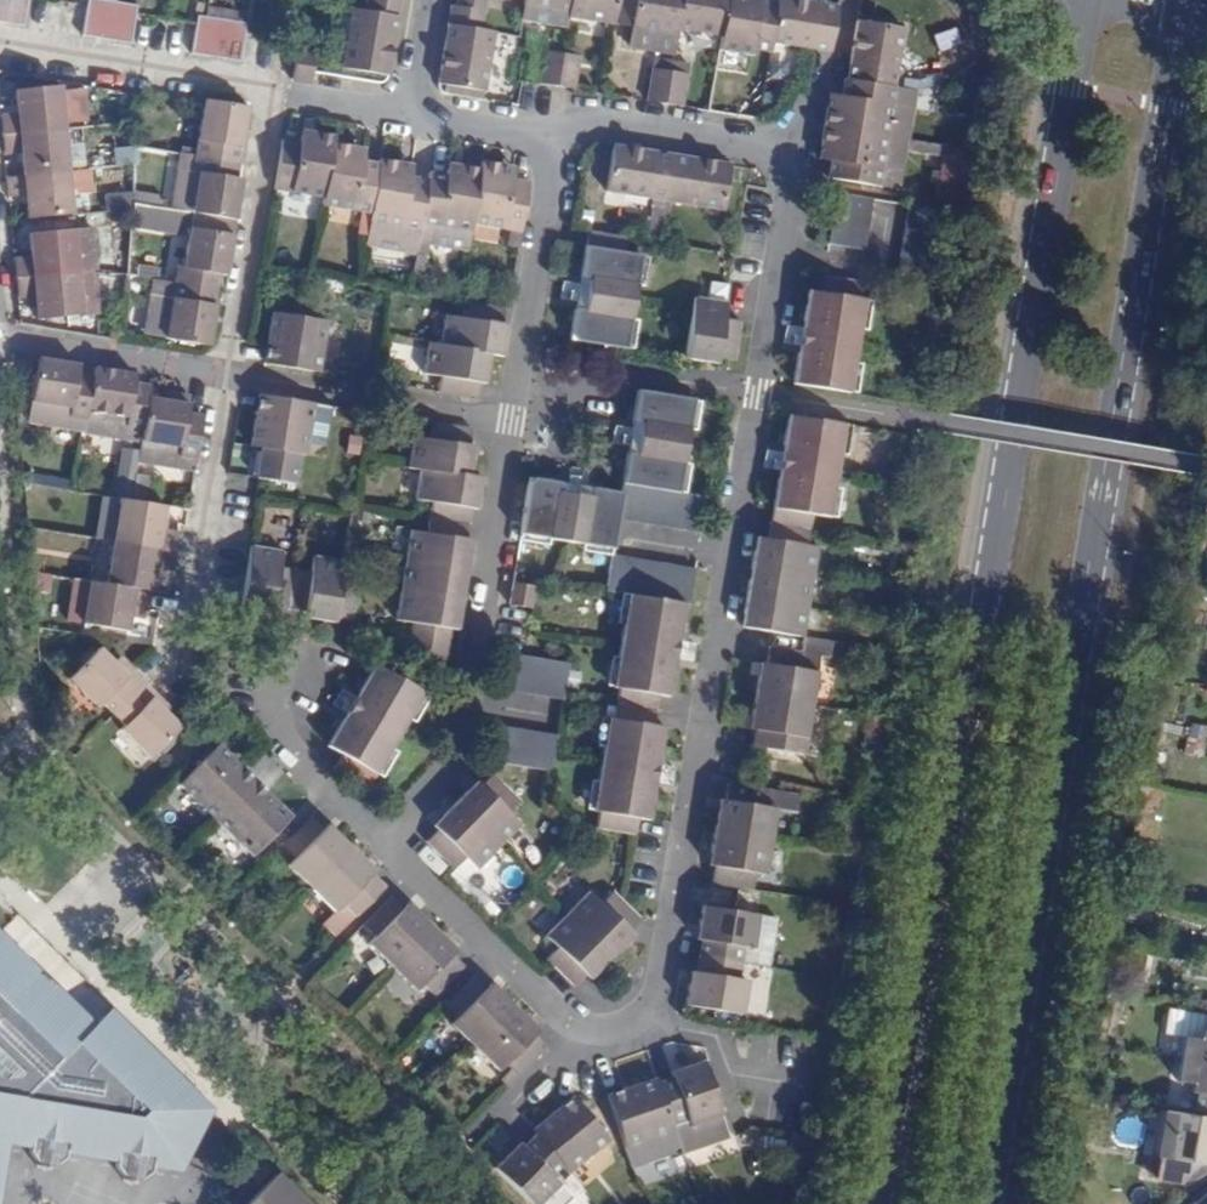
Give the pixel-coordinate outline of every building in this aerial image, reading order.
[(7,21),(11,0),(0,0),(0,19),(7,21)] [(7,21),(24,23),(28,0),(11,0),(7,21)] [(98,35),(104,0),(87,0),(87,3),(82,33),(98,35)] [(114,38),(121,0),(104,0),(98,35),(114,38)] [(138,2),(133,1),(126,0),(121,0),(114,38),(131,41),(136,10),(138,2)] [(364,11),(398,17),(400,0),(366,0),(364,11)] [(451,6),(448,25),(480,31),(485,0),(457,0),(456,7),(451,6)] [(524,4),(525,4),(569,11),(571,0),(525,0),(524,4)] [(569,11),(568,17),(613,24),(617,0),(571,0),(569,11)] [(635,0),(624,0),(620,25),(631,27),(635,0)] [(673,54),(677,29),(682,0),(635,0),(631,27),(633,27),(629,47),(673,54)] [(722,36),(728,0),(682,0),(677,29),(722,36)] [(719,50),(752,55),(753,49),(769,51),(771,42),(778,2),(766,0),(728,0),(722,36),(719,50)] [(830,52),(837,6),(801,0),(778,0),(778,2),(771,42),(809,48),(830,52)] [(569,11),(525,4),(523,18),(567,25),(568,17),(569,11)] [(398,17),(364,11),(352,9),(351,10),(342,69),(388,77),(388,76),(398,17)] [(208,53),(214,15),(205,13),(198,12),(196,20),(191,51),(208,53)] [(224,56),(230,17),(214,15),(208,53),(224,56)] [(241,19),(230,17),(224,56),(241,59),(245,29),(247,20),(241,19)] [(903,30),(857,23),(847,79),(893,87),(903,30)] [(480,31),(448,25),(438,84),(444,85),(484,92),(494,33),(480,31)] [(546,43),(544,51),(562,54),(563,45),(546,43)] [(563,45),(562,54),(580,57),(581,48),(563,45)] [(316,52),(297,49),(292,81),(310,84),(312,72),(316,52)] [(544,51),(539,84),(557,87),(562,54),(544,51)] [(562,54),(557,87),(574,89),(580,57),(562,54)] [(654,60),(652,69),(670,72),(672,63),(654,60)] [(672,63),(670,72),(688,75),(689,66),(672,63)] [(652,69),(647,101),(665,104),(670,72),(652,69)] [(670,72),(665,104),(683,107),(688,75),(670,72)] [(893,87),(847,79),(844,79),(841,96),(829,94),(824,126),(906,139),(914,90),(893,87)] [(484,92),(444,85),(443,92),(483,98),(484,92)] [(64,129),(60,86),(15,90),(16,107),(17,113),(0,115),(0,116),(2,135),(64,129)] [(196,155),(239,162),(248,107),(205,100),(196,155)] [(906,139),(824,126),(819,158),(831,160),(828,178),(878,186),(897,189),(904,150),(906,139)] [(68,171),(64,129),(2,135),(4,154),(21,152),(23,176),(68,171)] [(300,144),(282,141),(274,189),(324,197),(332,145),(334,137),(302,132),(300,144)] [(970,150),(906,139),(904,150),(944,157),(936,209),(943,210),(959,213),(970,150)] [(364,150),(332,145),(324,197),(323,205),(372,213),(380,165),(363,162),(364,150)] [(664,201),(672,154),(614,145),(606,192),(664,201)] [(730,164),(672,154),(664,201),(723,210),(730,164)] [(193,212),(236,219),(242,179),(236,178),(239,162),(196,155),(193,173),(199,174),(193,212)] [(380,161),(380,165),(372,213),(367,243),(417,251),(418,242),(421,222),(428,181),(411,178),(413,166),(380,161)] [(508,246),(519,247),(530,182),(512,179),(514,167),(482,162),(481,169),(472,223),(511,229),(508,246)] [(472,223),(481,169),(449,164),(447,176),(429,173),(428,181),(421,222),(431,224),(471,230),(472,223)] [(72,214),(68,171),(23,176),(6,177),(8,197),(25,195),(27,219),(72,214)] [(862,250),(871,199),(835,193),(826,244),(862,250)] [(659,237),(664,201),(654,199),(653,207),(654,207),(650,236),(659,237)] [(160,218),(162,207),(133,203),(133,208),(133,214),(160,218)] [(936,209),(907,204),(893,288),(929,294),(943,210),(936,209)] [(133,208),(113,210),(114,221),(133,219),(133,214),(133,208)] [(428,244),(431,224),(421,222),(418,242),(428,244)] [(31,257),(14,258),(16,278),(78,272),(78,271),(94,270),(90,228),(28,233),(30,251),(31,257)] [(175,282),(218,290),(221,274),(226,275),(233,235),(190,228),(183,266),(177,266),(175,282)] [(606,233),(589,231),(572,339),(626,347),(641,256),(603,250),(606,233)] [(35,302),(37,319),(82,315),(78,276),(78,272),(16,278),(18,298),(35,296),(35,302)] [(95,274),(78,276),(82,315),(99,313),(95,274)] [(848,392),(863,300),(857,299),(860,283),(822,276),(820,293),(809,291),(793,382),(848,392)] [(144,335),(209,345),(218,290),(175,282),(153,279),(144,335)] [(723,319),(726,303),(695,298),(685,357),(716,362),(717,357),(734,359),(740,322),(723,319)] [(442,345),(489,353),(501,355),(506,325),(501,324),(504,308),(465,301),(463,318),(447,315),(442,345)] [(273,312),(267,346),(264,363),(319,372),(327,321),(273,312)] [(439,392),(476,398),(479,381),(484,382),(489,353),(442,345),(430,343),(425,373),(441,375),(439,392)] [(85,431),(94,377),(78,374),(79,365),(38,358),(28,422),(85,431)] [(148,398),(150,386),(134,383),(136,374),(95,367),(94,377),(85,431),(84,436),(140,445),(148,398)] [(679,492),(694,400),(639,391),(624,483),(679,492)] [(190,398),(166,394),(165,400),(189,404),(190,398)] [(314,404),(259,394),(257,412),(251,445),(262,447),(257,477),(296,484),(301,453),(306,454),(314,404)] [(189,404),(165,400),(148,398),(140,445),(138,461),(195,470),(204,416),(187,413),(189,404)] [(843,425),(843,424),(788,416),(768,539),(757,538),(742,626),(771,631),(801,636),(806,606),(811,575),(816,547),(799,544),(802,528),(804,513),(828,517),(835,471),(843,425)] [(469,445),(471,429),(434,423),(431,439),(415,437),(410,466),(422,468),(417,499),(433,502),(431,517),(428,534),(412,531),(408,556),(403,584),(397,619),(413,622),(411,639),(408,654),(416,655),(446,660),(451,627),(457,628),(471,540),(466,539),(471,507),(476,508),(481,478),(470,476),(474,446),(469,445)] [(613,548),(618,519),(622,493),(530,479),(522,533),(613,548)] [(701,532),(707,497),(679,492),(624,483),(622,493),(618,519),(701,532)] [(120,499),(114,541),(175,551),(178,532),(162,530),(163,523),(166,506),(132,501),(120,499)] [(175,551),(114,541),(107,584),(152,591),(155,568),(172,571),(175,551)] [(282,552),(252,547),(243,604),(273,609),(274,609),(274,606),(275,603),(306,608),(305,611),(305,614),(335,619),(336,617),(336,613),(353,616),(359,578),(342,575),(344,563),(312,557),(310,570),(280,565),(282,552)] [(630,595),(684,604),(689,604),(695,568),(612,555),(606,591),(630,595)] [(107,584),(90,581),(83,624),(128,631),(132,608),(149,610),(152,591),(107,584)] [(510,605),(532,608),(535,586),(513,582),(510,605)] [(597,829),(635,835),(637,817),(649,819),(664,727),(653,726),(658,694),(669,695),(684,604),(630,595),(622,643),(615,685),(620,686),(615,719),(609,718),(602,766),(594,810),(600,811),(597,829)] [(77,660),(82,664),(96,650),(91,646),(77,660)] [(102,702),(114,714),(144,683),(132,671),(128,675),(114,662),(99,647),(96,650),(82,664),(69,678),(98,707),(102,702)] [(755,696),(810,705),(816,672),(807,670),(810,654),(768,648),(766,664),(763,680),(757,679),(755,696)] [(569,663),(524,656),(502,652),(496,688),(563,699),(569,663)] [(128,675),(132,671),(118,658),(114,662),(128,675)] [(763,680),(766,664),(760,663),(757,679),(763,680)] [(352,705),(400,733),(424,693),(376,665),(361,690),(352,705)] [(144,683),(114,714),(126,725),(121,729),(150,758),(181,727),(165,712),(152,699),(156,695),(144,683)] [(152,699),(165,712),(169,708),(156,695),(152,699)] [(808,721),(810,705),(755,696),(752,712),(808,721)] [(343,754),(335,769),(368,788),(400,733),(352,705),(329,745),(343,754)] [(802,754),(808,721),(752,712),(749,729),(755,730),(752,746),(802,754)] [(553,759),(557,735),(490,724),(484,760),(494,762),(552,771),(553,759)] [(242,768),(218,744),(179,784),(216,820),(255,780),(242,768)] [(519,801),(492,774),(480,786),(476,783),(434,826),(438,830),(427,842),(449,863),(454,868),(466,856),(477,867),(498,846),(519,825),(507,813),(519,801)] [(255,780),(216,820),(252,855),(288,819),(291,816),(255,780)] [(746,787),(728,784),(725,800),(720,799),(714,832),(770,842),(775,808),(766,807),(769,790),(746,787)] [(299,830),(283,847),(295,858),(288,865),(312,888),(351,848),(327,825),(324,828),(312,817),(299,830)] [(770,842),(714,832),(709,865),(714,866),(711,883),(752,889),(755,873),(764,875),(770,842)] [(351,848),(312,888),(336,911),(323,924),(336,936),(383,887),(371,875),(375,872),(351,848)] [(547,959),(553,964),(574,985),(586,973),(590,977),(632,935),(628,931),(640,919),(623,903),(612,892),(600,904),(589,893),(568,914),(547,935),(559,947),(547,959)] [(392,895),(363,925),(375,937),(368,944),(392,967),(432,927),(407,903),(404,907),(392,895)] [(776,918),(702,906),(697,940),(702,940),(699,957),(740,963),(743,947),(771,951),(776,918)] [(432,927),(392,967),(415,990),(422,984),(434,996),(451,979),(464,966),(452,954),(456,950),(432,927)] [(209,1110),(108,1011),(93,1026),(0,936),(0,1175),(5,1141),(30,1145),(29,1152),(37,1162),(36,1165),(55,1169),(55,1166),(65,1158),(66,1151),(117,1159),(116,1167),(123,1177),(123,1180),(141,1182),(141,1180),(151,1172),(152,1165),(178,1169),(181,1151),(191,1153),(196,1123),(209,1110)] [(738,979),(740,963),(699,957),(697,972),(691,971),(686,1006),(741,1014),(747,981),(738,979)] [(462,989),(445,1006),(458,1018),(451,1025),(474,1048),(514,1008),(490,984),(486,988),(475,976),(462,989)] [(451,979),(434,996),(442,1003),(458,986),(451,979)] [(514,1008),(474,1048),(498,1071),(505,1064),(511,1070),(502,1079),(508,1085),(546,1047),(534,1035),(538,1031),(514,1008)] [(1181,1059),(1206,1064),(1206,1017),(1168,1010),(1165,1035),(1185,1038),(1181,1059)] [(1206,1119),(1206,1064),(1181,1059),(1177,1082),(1192,1084),(1190,1094),(1197,1095),(1194,1117),(1206,1119)] [(721,1113),(703,1060),(670,1072),(672,1077),(657,1082),(681,1152),(690,1149),(696,1147),(729,1136),(721,1113)] [(656,1078),(607,1094),(632,1169),(681,1152),(657,1082),(656,1078)] [(534,1131),(537,1134),(568,1175),(610,1143),(579,1104),(575,1099),(534,1131)] [(1172,1113),(1169,1113),(1157,1185),(1184,1189),(1186,1193),(1206,1181),(1206,1166),(1180,1161),(1183,1138),(1169,1136),(1172,1113)] [(1194,1117),(1172,1113),(1169,1136),(1183,1138),(1180,1161),(1206,1166),(1206,1119),(1194,1117)] [(495,1169),(532,1203),(569,1203),(575,1198),(561,1184),(568,1175),(537,1134),(523,1148),(513,1137),(503,1148),(509,1155),(495,1169)] [(293,1192),(276,1175),(248,1203),(306,1203),(293,1192)]
